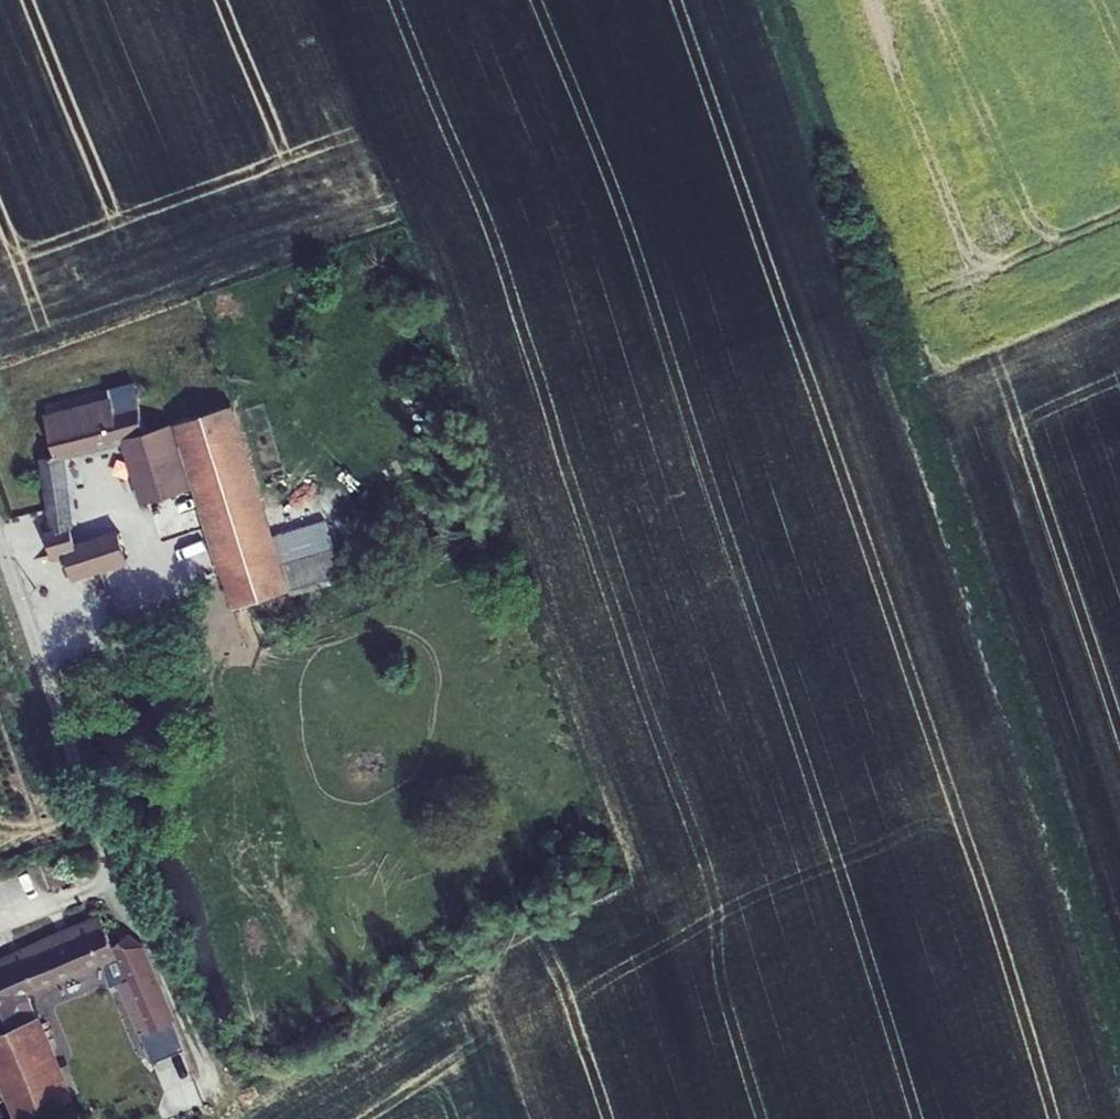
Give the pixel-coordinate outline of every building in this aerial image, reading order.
[(53,531),(45,533),(52,556),(30,563),(39,588),(197,537),(162,426),(144,432),(133,383),(108,390),(111,399),(45,416),(54,455),(42,458),(53,531)] [(176,422),(233,607),(289,591),(280,564),(231,406),(176,422)] [(280,564),(289,591),(342,576),(333,549),(280,564)] [(147,1030),(173,1021),(142,948),(128,933),(116,946),(100,917),(0,959),(0,971),(10,994),(0,998),(0,1073),(19,1118),(70,1096),(38,1020),(28,1024),(15,994),(57,979),(114,955),(147,1030)]
